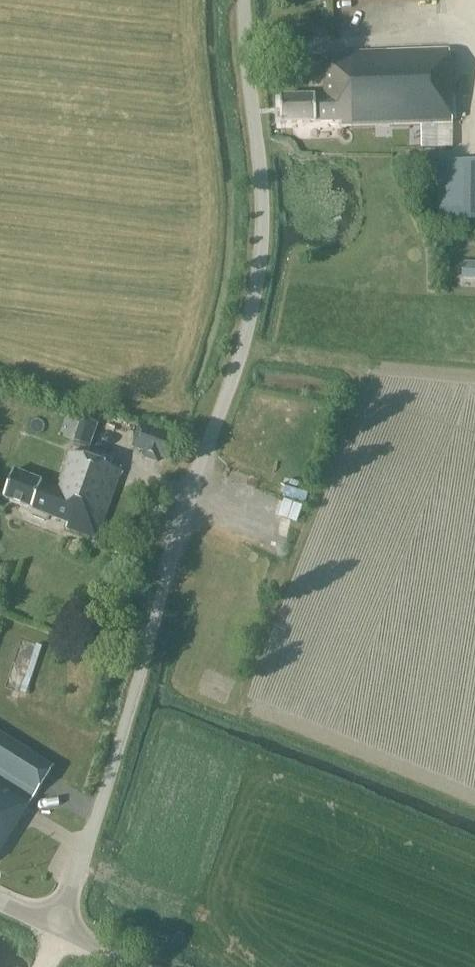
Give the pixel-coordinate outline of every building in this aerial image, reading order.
[(451,122),(449,49),(322,53),(324,96),(279,97),(280,123),(340,121),(340,126),(451,122)] [(463,160),(462,220),(474,220),(474,161),(463,160)] [(462,262),(461,279),(474,280),(474,262),(462,262)] [(93,447),(99,423),(81,418),(75,443),(93,447)] [(165,459),(173,436),(139,424),(131,447),(143,451),(141,457),(156,462),(158,456),(165,459)] [(97,539),(121,471),(69,452),(56,487),(13,471),(3,499),(33,510),(32,514),(33,518),(44,522),(47,520),(49,516),(67,523),(65,528),(97,539)] [(302,521),(307,492),(281,487),(276,516),(302,521)] [(36,576),(26,577),(22,581),(23,588),(28,591),(38,590),(41,585),(41,580),(36,576)] [(0,734),(0,850),(52,766),(0,734)]
